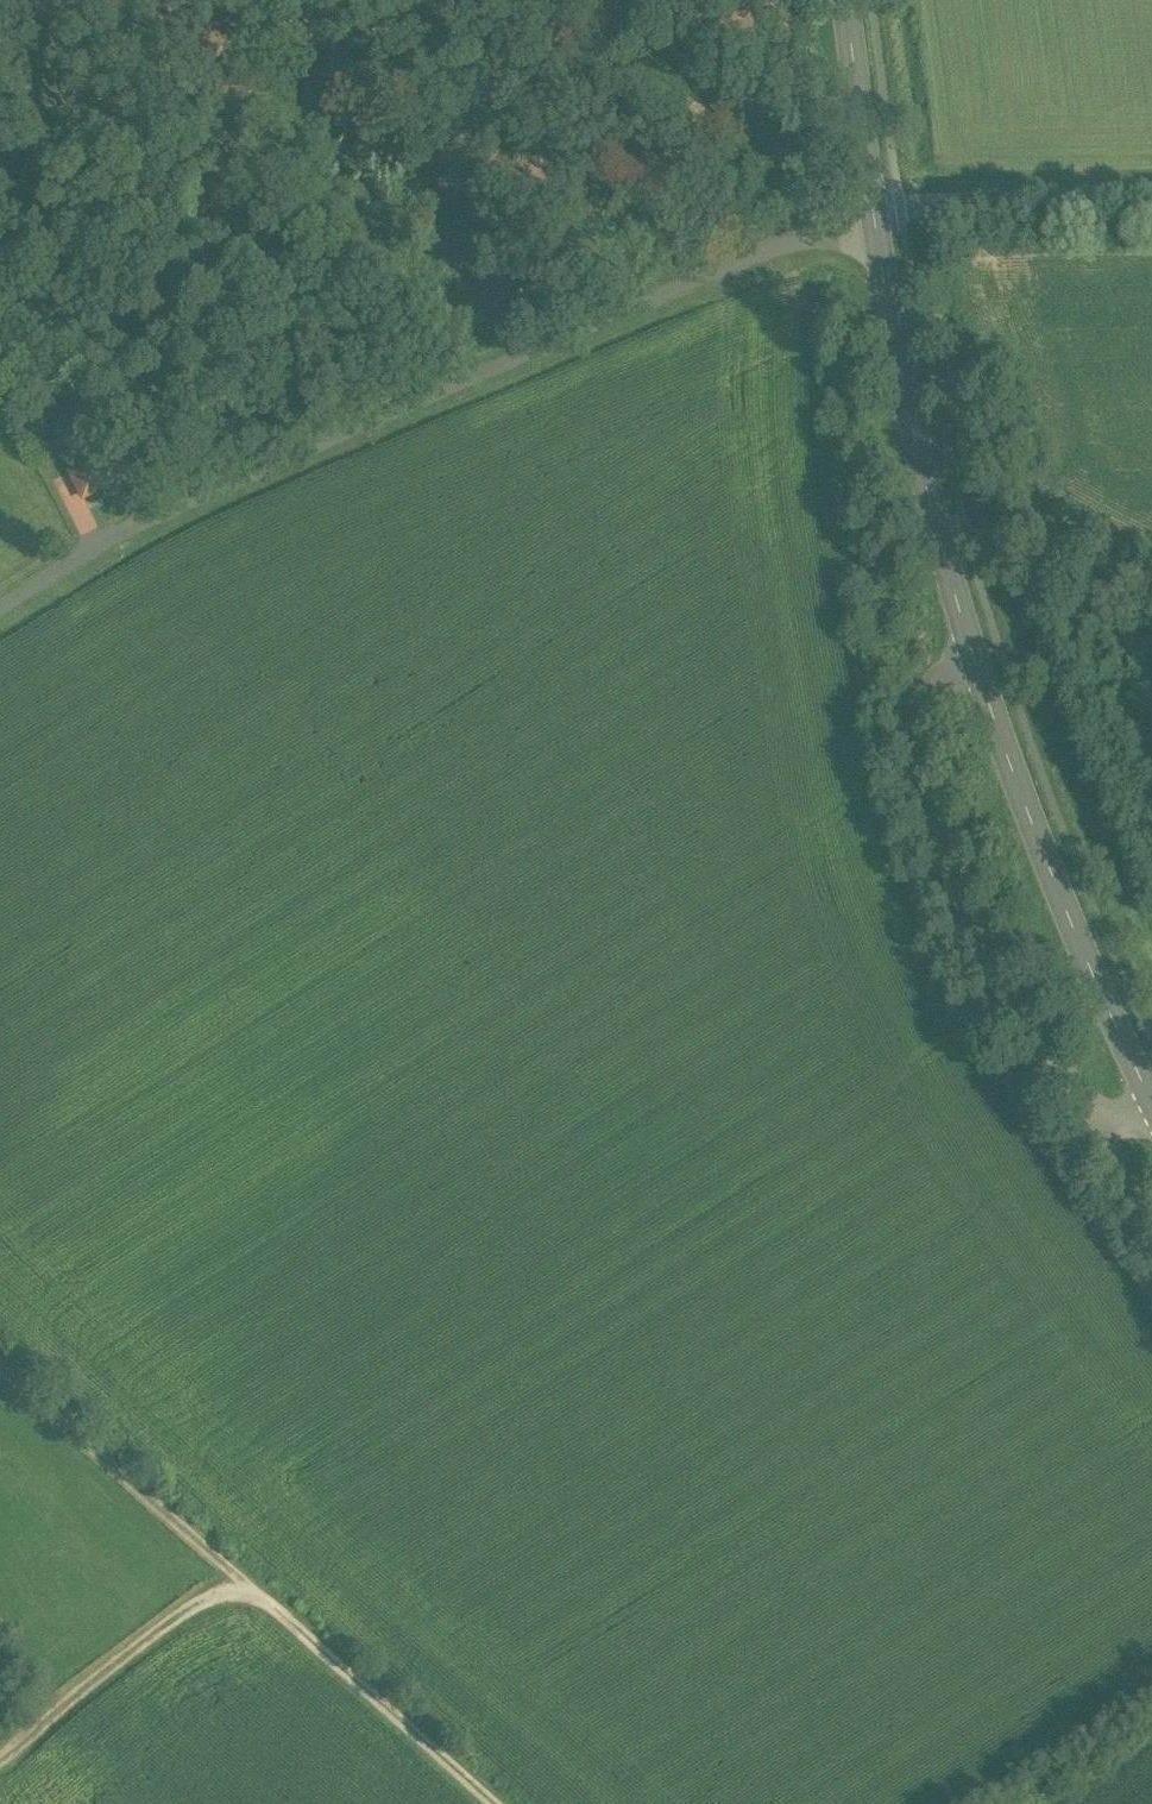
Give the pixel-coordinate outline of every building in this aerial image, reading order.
[(124,447),(71,474),(82,496),(83,498),(100,489),(98,485),(117,475),(119,479),(136,471),(124,447)] [(71,474),(67,466),(52,473),(67,503),(82,496),(71,474)]
